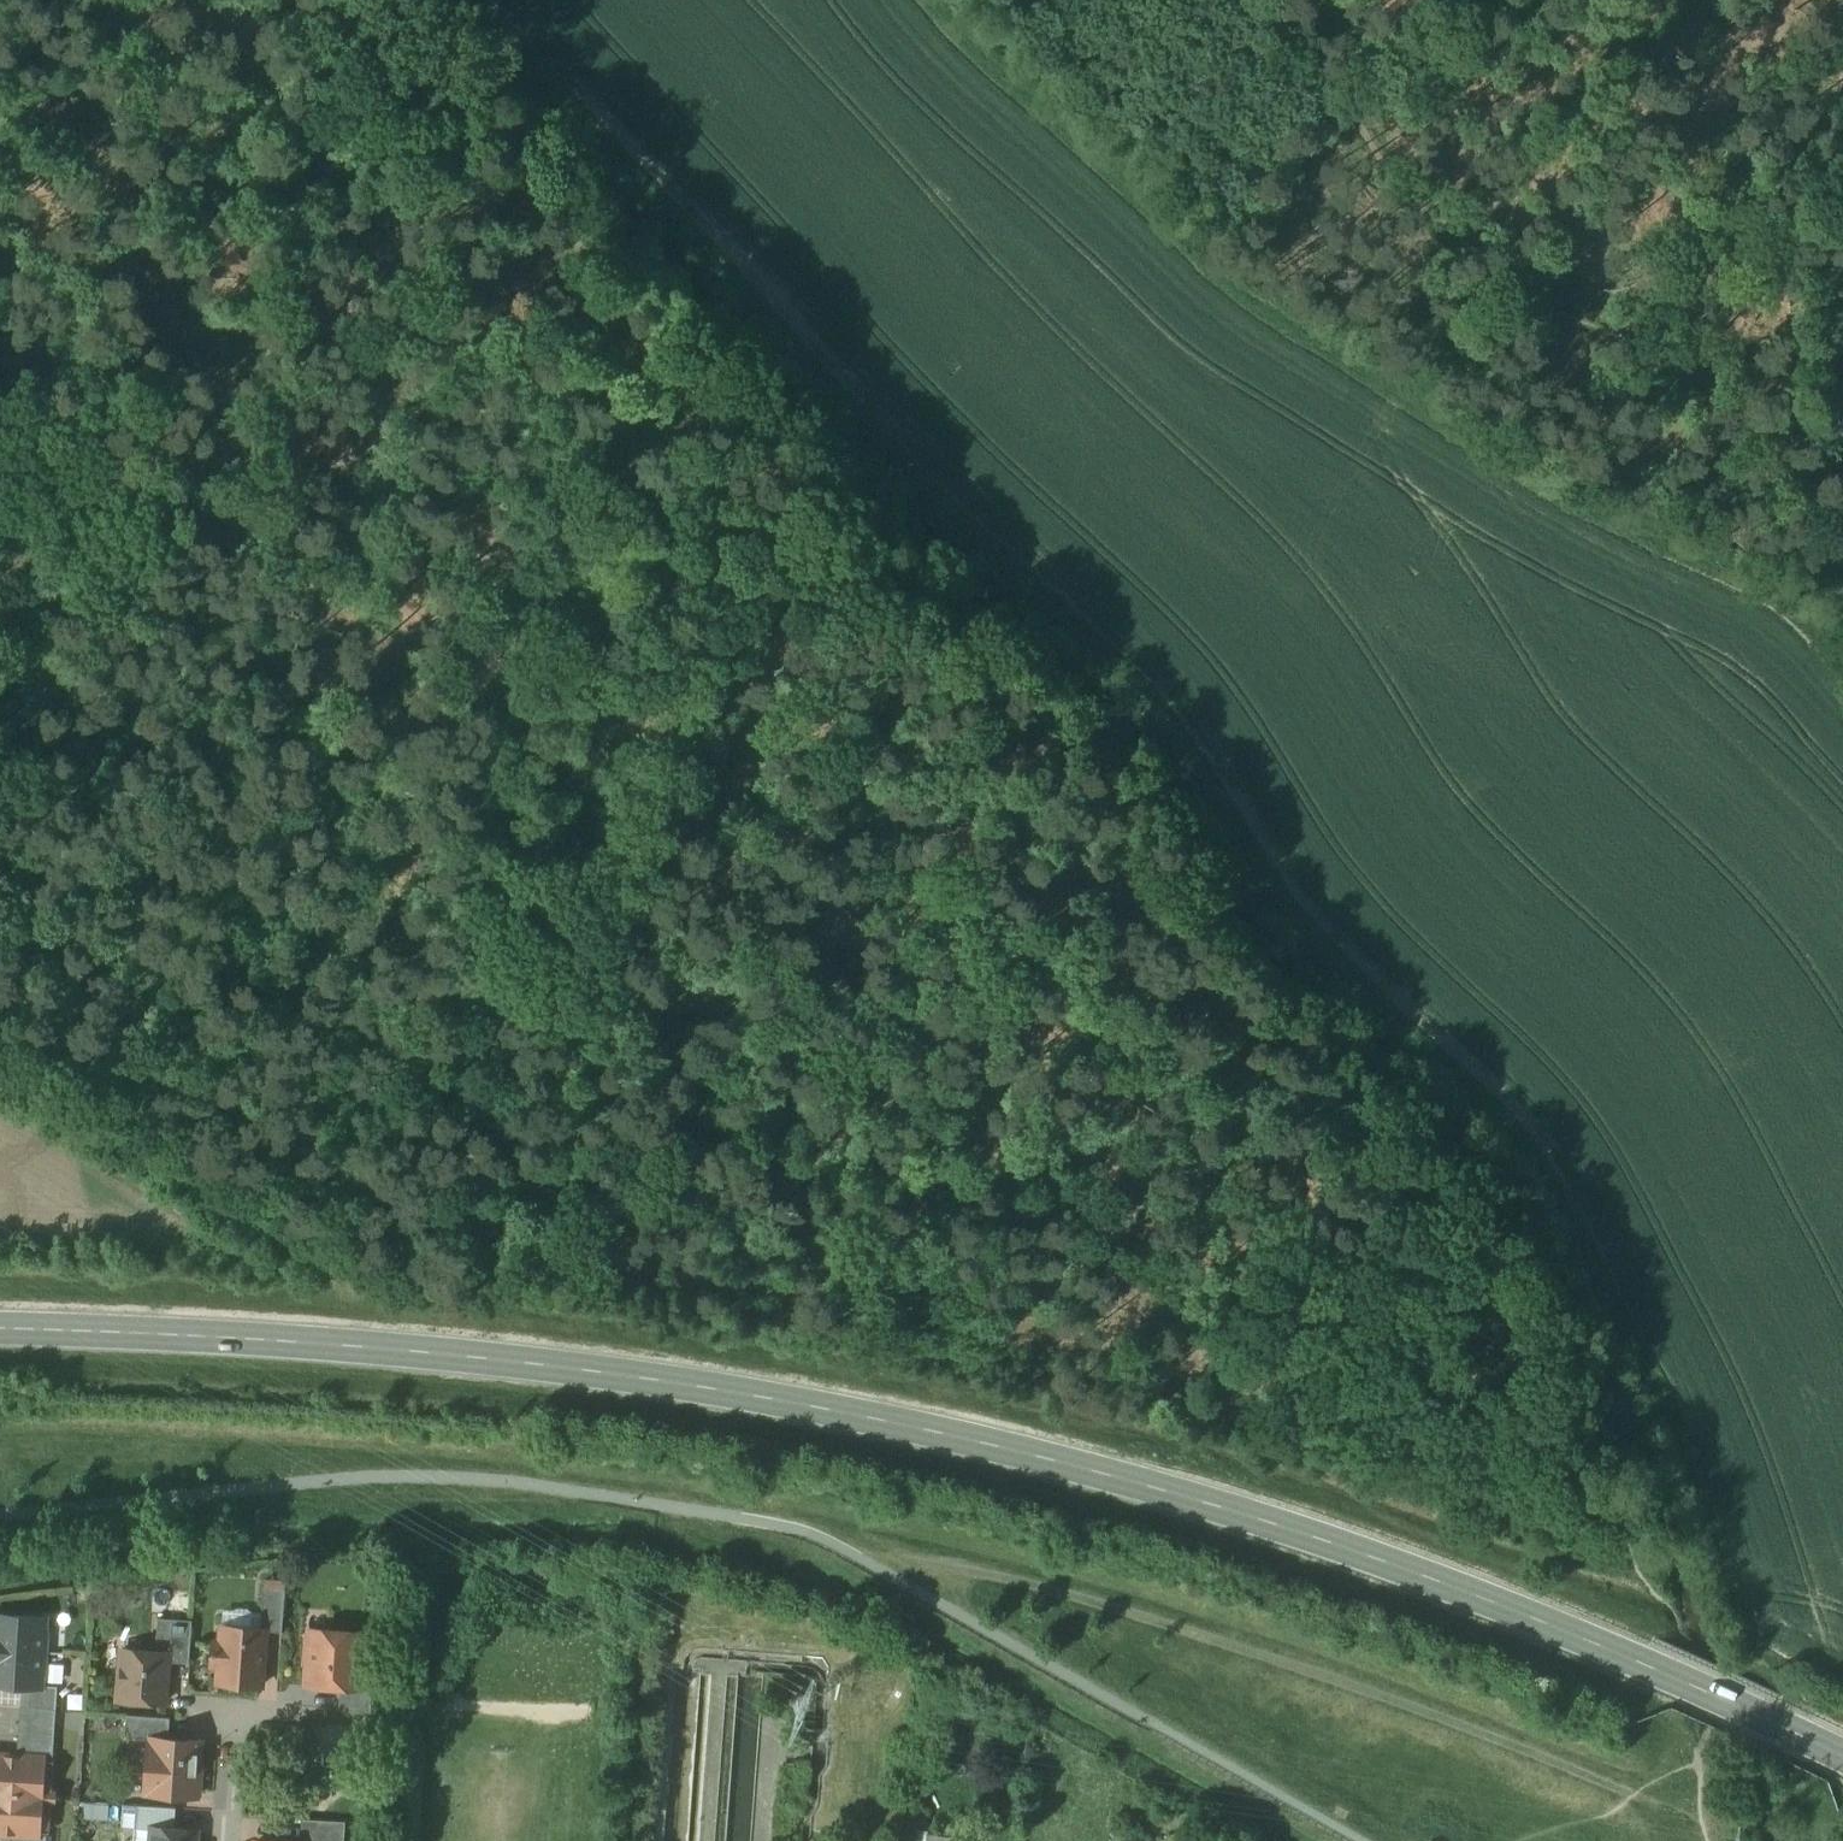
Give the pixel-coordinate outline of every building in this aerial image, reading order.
[(286,1590),(264,1588),(261,1630),(266,1630),(266,1632),(283,1633),(286,1590)] [(224,1610),(223,1619),(260,1624),(261,1614),(224,1610)] [(0,1615),(0,1685),(22,1687),(43,1688),(43,1686),(40,1686),(41,1673),(44,1673),(46,1633),(44,1633),(45,1618),(0,1615)] [(192,1621),(158,1619),(156,1653),(168,1654),(167,1663),(189,1664),(192,1621)] [(261,1630),(223,1627),(221,1644),(214,1644),(213,1666),(220,1667),(219,1684),(262,1687),(266,1632),(266,1630),(261,1630)] [(362,1634),(312,1631),(311,1643),(308,1646),(307,1660),(309,1663),(308,1686),(341,1689),(358,1690),(359,1679),(362,1634)] [(156,1653),(122,1650),(119,1701),(165,1704),(166,1687),(169,1685),(169,1676),(167,1673),(167,1663),(168,1654),(156,1653)] [(358,1690),(341,1689),(339,1711),(371,1713),(373,1680),(359,1679),(358,1690)] [(58,1687),(43,1686),(43,1688),(22,1687),(20,1707),(56,1710),(58,1687)] [(56,1710),(20,1707),(17,1756),(44,1758),(44,1759),(53,1759),(56,1710)] [(170,1719),(127,1716),(126,1734),(131,1739),(155,1741),(156,1739),(169,1740),(170,1719)] [(169,1740),(156,1739),(155,1741),(154,1771),(151,1771),(146,1775),(145,1789),(150,1794),(196,1798),(199,1795),(201,1764),(199,1761),(200,1742),(169,1740)] [(0,1755),(0,1834),(11,1835),(39,1837),(39,1836),(44,1759),(44,1758),(17,1756),(0,1755)] [(176,1809),(138,1806),(136,1829),(153,1831),(153,1829),(175,1830),(176,1809)] [(303,1820),(301,1840),(345,1840),(346,1822),(303,1820)] [(153,1829),(153,1831),(156,1831),(155,1840),(196,1840),(197,1832),(175,1830),(153,1829)]
